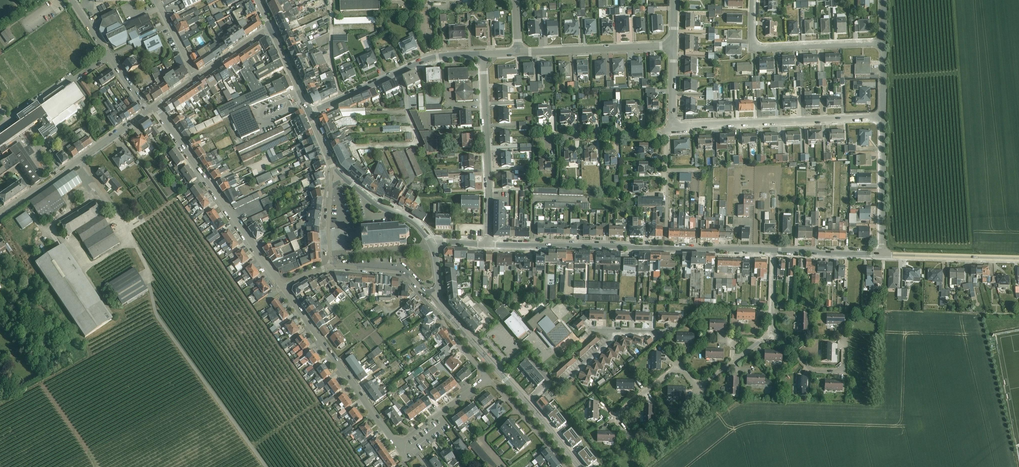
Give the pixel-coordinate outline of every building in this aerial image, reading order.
[(195,4),(204,0),(182,0),(184,4),(180,6),(182,11),(191,7),(195,4)] [(293,10),(288,0),(281,0),(268,6),(270,10),(270,11),(271,12),(271,13),(272,13),(272,15),(273,17),(274,18),(274,19),(284,14),(292,11),(293,10)] [(379,0),(340,2),(340,12),(380,10),(379,0)] [(602,8),(607,8),(614,8),(614,4),(606,4),(606,0),(603,0),(602,8)] [(764,7),(768,8),(768,12),(776,12),(776,0),(764,0),(764,7)] [(242,10),(252,4),(250,1),(246,2),(235,7),(234,7),(235,9),(237,8),(237,9),(241,7),(242,10)] [(180,21),(190,16),(199,11),(196,6),(195,4),(191,7),(193,11),(179,17),(179,16),(177,16),(176,14),(170,17),(174,24),(180,21)] [(233,14),(236,20),(238,23),(245,20),(253,17),(257,15),(256,13),(252,4),(242,10),(239,11),(233,14)] [(284,14),(274,19),(279,28),(281,28),(287,25),(295,22),(297,21),(298,21),(298,20),(297,20),(296,17),(299,16),(298,14),(305,10),(303,6),(299,7),(296,8),(297,9),(296,9),(293,10),(292,11),(284,14)] [(647,6),(632,7),(632,16),(635,16),(635,13),(640,12),(640,11),(645,11),(645,9),(646,9),(646,12),(648,12),(647,6)] [(222,13),(215,17),(217,22),(224,18),(222,13)] [(727,14),(727,23),(742,24),(742,15),(727,14)] [(837,18),(836,18),(837,34),(846,34),(846,18),(845,18),(845,14),(837,15),(837,18)] [(103,21),(100,32),(107,44),(109,43),(110,42),(112,47),(114,50),(127,44),(127,42),(129,42),(129,45),(131,46),(134,45),(135,49),(144,44),(144,46),(145,46),(145,48),(146,48),(149,54),(154,51),(157,52),(158,49),(163,47),(156,33),(157,31),(155,30),(151,22),(143,26),(137,29),(137,28),(127,33),(125,29),(118,15),(103,21)] [(253,17),(245,20),(246,23),(247,24),(249,23),(252,21),(251,20),(257,17),(257,15),(253,17)] [(180,21),(174,24),(176,29),(180,26),(186,23),(192,20),(190,16),(180,21)] [(180,26),(176,29),(180,37),(185,35),(186,35),(184,32),(185,31),(186,32),(190,30),(189,29),(188,27),(200,21),(198,17),(195,19),(192,20),(186,23),(180,26)] [(252,28),(254,32),(261,27),(262,25),(257,17),(251,20),(252,21),(249,23),(250,26),(248,27),(249,29),(252,28)] [(629,17),(619,17),(620,34),(625,34),(625,33),(630,33),(629,17)] [(662,17),(652,17),(653,33),(657,33),(657,32),(663,32),(663,27),(662,27),(662,17)] [(640,20),(636,20),(636,28),(637,28),(637,30),(637,33),(646,33),(645,19),(644,19),(644,18),(640,18),(640,20)] [(829,19),(821,20),(821,34),(830,34),(829,19)] [(241,27),(241,29),(247,26),(247,24),(246,23),(245,20),(238,23),(241,27)] [(281,28),(279,28),(282,36),(291,32),(292,32),(301,28),(298,20),(298,21),(297,21),(295,22),(287,25),(281,28)] [(596,20),(585,21),(586,36),(592,36),(592,34),(597,34),(596,20)] [(603,24),(602,24),(603,35),(608,35),(608,33),(613,33),(613,23),(609,23),(609,20),(603,21),(603,24)] [(766,22),(765,36),(777,36),(777,33),(774,33),(774,26),(777,26),(777,23),(776,23),(776,22),(773,22),(773,23),(772,22),(772,20),(767,20),(766,22)] [(557,21),(547,22),(547,37),(552,37),(552,36),(558,36),(557,21)] [(565,24),(564,24),(565,35),(574,34),(574,36),(579,36),(579,21),(572,21),(565,21),(565,24)] [(813,21),(805,21),(805,35),(814,35),(813,21)] [(868,21),(864,21),(854,22),(855,33),(871,32),(871,27),(870,27),(869,21),(868,21)] [(476,25),(475,25),(476,37),(482,37),(482,38),(487,38),(487,36),(486,36),(486,22),(484,22),(483,22),(480,22),(479,23),(476,23),(476,25)] [(797,22),(789,22),(790,35),(798,35),(797,22)] [(539,23),(528,24),(529,31),(529,33),(529,36),(533,36),(539,35),(539,34),(539,23)] [(504,24),(495,24),(495,37),(504,37),(504,29),(505,29),(504,24)] [(457,40),(457,26),(457,25),(449,25),(449,28),(449,40),(457,40)] [(457,26),(457,40),(466,40),(465,25),(457,26)] [(229,34),(226,36),(233,47),(237,44),(239,43),(238,41),(239,39),(240,41),(244,39),(246,38),(242,29),(241,29),(241,27),(236,30),(234,26),(227,31),(229,34)] [(242,29),(246,38),(252,34),(254,32),(252,28),(249,29),(248,27),(247,26),(241,29),(242,29)] [(185,35),(180,37),(183,43),(189,40),(199,33),(200,33),(198,28),(198,29),(192,31),(186,35),(185,35)] [(8,29),(1,34),(8,44),(14,39),(8,29)] [(221,41),(228,50),(233,47),(226,36),(223,31),(217,35),(221,41)] [(728,36),(728,39),(742,40),(742,31),(728,31),(724,31),(724,36),(726,36),(728,36)] [(291,32),(282,36),(286,44),(298,38),(300,37),(303,36),(302,33),(294,36),(292,32),(291,32)] [(362,50),(368,47),(366,41),(368,40),(364,32),(356,36),(362,50)] [(377,32),(369,36),(372,42),(380,38),(377,32)] [(405,41),(398,45),(403,56),(418,49),(415,42),(417,41),(416,38),(418,37),(416,32),(414,33),(413,33),(409,35),(410,38),(404,40),(405,41)] [(216,44),(223,54),(228,50),(221,41),(219,42),(215,37),(213,39),(216,44)] [(261,50),(264,56),(270,53),(269,50),(270,50),(273,48),(269,39),(266,38),(261,42),(260,42),(258,44),(261,50)] [(298,38),(286,44),(289,51),(297,47),(296,44),(300,43),(298,38)] [(189,40),(183,43),(186,48),(192,45),(189,40)] [(309,42),(308,43),(304,44),(302,45),(297,47),(289,51),(293,60),(314,51),(311,45),(313,44),(311,41),(309,42)] [(208,47),(215,59),(223,54),(216,44),(216,45),(214,42),(208,47)] [(345,43),(333,43),(334,59),(349,52),(349,51),(345,43)] [(243,70),(240,72),(241,73),(252,93),(263,88),(259,81),(255,74),(266,68),(263,64),(263,62),(262,62),(263,59),(262,57),(264,56),(261,50),(258,44),(246,53),(238,58),(244,67),(243,68),(243,70)] [(197,53),(205,66),(215,59),(208,47),(197,53)] [(386,49),(381,51),(386,61),(392,58),(392,60),(397,58),(392,47),(386,50),(386,49)] [(742,47),(726,47),(726,55),(742,56),(742,47)] [(262,57),(263,59),(266,58),(267,60),(269,55),(276,52),(273,48),(270,50),(269,50),(270,53),(264,56),(262,57)] [(314,51),(293,60),(295,64),(321,53),(319,48),(314,51)] [(368,67),(368,68),(374,65),(378,63),(372,50),(367,52),(369,54),(357,59),(360,65),(362,64),(364,68),(368,67)] [(263,62),(263,64),(267,62),(269,61),(278,57),(276,52),(269,55),(267,60),(263,62)] [(205,66),(197,53),(190,56),(192,60),(194,64),(199,71),(205,66)] [(319,67),(326,64),(321,53),(295,64),(296,67),(299,73),(300,76),(316,69),(319,67)] [(130,60),(123,66),(129,74),(140,66),(133,55),(129,58),(130,60)] [(232,59),(240,72),(243,70),(243,68),(244,67),(238,58),(236,55),(232,59)] [(180,71),(175,75),(181,83),(186,80),(185,79),(189,76),(188,74),(183,66),(184,65),(179,56),(175,58),(174,58),(179,68),(180,71)] [(274,64),(280,61),(278,57),(269,61),(267,62),(270,66),(274,64)] [(636,62),(634,62),(631,62),(631,75),(632,75),(632,76),(632,77),(634,78),(642,77),(642,61),(642,58),(636,58),(636,60),(636,62)] [(660,58),(650,58),(651,73),(659,73),(659,67),(661,67),(660,58)] [(228,61),(234,70),(236,74),(240,72),(232,59),(228,61)] [(619,59),(613,60),(613,73),(614,73),(614,76),(619,76),(619,73),(625,73),(624,59),(619,59)] [(588,60),(577,61),(577,74),(578,74),(578,76),(588,75),(588,74),(588,60)] [(601,61),(594,62),(595,77),(596,79),(600,79),(600,76),(607,76),(606,60),(601,60),(601,61)] [(224,68),(231,79),(234,78),(231,72),(234,70),(228,61),(222,65),(224,68)] [(255,74),(259,81),(284,69),(280,61),(274,64),(270,66),(266,68),(255,74)] [(565,61),(559,62),(559,71),(560,71),(560,78),(571,77),(570,64),(565,64),(565,61)] [(552,62),(541,63),(541,76),(545,76),(546,78),(552,78),(552,62)] [(340,67),(338,68),(345,82),(349,80),(349,79),(356,76),(350,63),(342,66),(342,67),(340,68),(340,67)] [(752,63),(737,63),(737,72),(742,72),(742,75),(747,75),(747,72),(752,72),(752,63)] [(326,64),(319,67),(321,73),(323,76),(325,75),(332,72),(331,69),(329,70),(326,64)] [(533,64),(524,65),(524,77),(533,76),(533,64)] [(855,75),(870,75),(870,65),(855,65),(855,75)] [(516,66),(499,67),(499,79),(507,79),(507,76),(516,75),(516,66)] [(157,83),(163,95),(166,93),(170,90),(164,81),(160,83),(158,79),(162,77),(157,67),(155,68),(151,70),(153,74),(152,75),(157,83)] [(219,71),(217,72),(223,81),(224,83),(226,81),(228,83),(232,80),(231,79),(224,68),(219,71)] [(259,81),(263,88),(288,78),(286,74),(284,69),(259,81)] [(316,69),(300,76),(304,85),(320,78),(316,69)] [(453,70),(448,71),(449,83),(454,82),(457,85),(455,85),(456,93),(455,94),(456,94),(456,102),(464,102),(465,102),(466,101),(472,101),(473,101),(473,100),(473,94),(473,93),(473,92),(472,92),(473,92),(472,86),(472,85),(472,84),(471,85),(471,84),(470,84),(471,82),(470,80),(469,81),(468,81),(468,78),(469,78),(469,73),(468,73),(468,70),(458,70),(458,69),(453,69),(453,70)] [(111,70),(97,80),(100,83),(97,84),(100,87),(102,85),(102,87),(116,77),(111,70)] [(440,70),(426,71),(427,83),(441,82),(440,70)] [(415,71),(402,77),(408,89),(421,84),(415,71)] [(164,81),(170,90),(181,83),(175,75),(173,72),(166,78),(166,79),(164,80),(164,81)] [(213,75),(218,84),(222,90),(225,88),(221,82),(223,81),(217,72),(213,75)] [(320,78),(304,85),(306,89),(315,86),(326,81),(328,81),(334,78),(332,72),(325,75),(323,76),(320,78)] [(207,84),(211,90),(213,93),(214,96),(214,95),(218,93),(214,87),(218,84),(213,75),(206,80),(204,78),(207,82),(207,83),(207,84)] [(242,77),(236,80),(245,95),(250,92),(242,77)] [(204,88),(207,92),(211,90),(207,84),(207,83),(207,82),(204,78),(199,81),(201,83),(204,88)] [(220,115),(222,119),(231,115),(241,139),(260,131),(249,107),(293,89),(288,78),(263,88),(252,93),(241,98),(234,101),(217,109),(220,115)] [(315,86),(306,89),(308,93),(317,89),(317,90),(322,88),(325,87),(325,88),(328,87),(335,84),(334,78),(328,81),(326,81),(315,86)] [(389,83),(392,92),(393,92),(397,90),(399,89),(395,81),(389,83)] [(684,81),(684,92),(697,92),(697,81),(684,81)] [(538,89),(538,82),(530,83),(530,93),(538,93),(538,89)] [(862,82),(853,82),(853,90),(859,91),(859,98),(856,98),(856,104),(866,104),(866,102),(869,102),(870,89),(862,89),(862,82)] [(147,91),(143,94),(148,101),(149,102),(153,99),(154,101),(157,99),(163,95),(157,83),(150,88),(149,88),(147,89),(147,90),(147,91)] [(197,91),(201,97),(203,99),(208,95),(207,92),(204,88),(201,83),(194,87),(197,91)] [(392,92),(389,83),(382,87),(386,95),(392,92)] [(0,136),(0,151),(2,155),(9,150),(5,145),(38,121),(40,124),(41,123),(43,125),(42,126),(43,129),(38,132),(44,141),(49,148),(50,148),(52,146),(55,144),(50,137),(57,132),(55,128),(61,124),(63,125),(66,123),(66,120),(78,112),(81,110),(79,106),(81,105),(83,107),(85,105),(82,101),(86,99),(75,85),(75,84),(69,88),(68,86),(67,86),(66,87),(65,86),(62,88),(62,87),(43,101),(45,104),(40,108),(35,111),(31,106),(28,108),(16,117),(20,122),(0,136)] [(317,89),(308,93),(310,98),(310,99),(313,106),(318,103),(319,103),(329,98),(328,97),(329,97),(330,98),(333,96),(334,96),(336,95),(337,94),(338,94),(338,93),(336,86),(335,84),(328,87),(325,88),(325,87),(322,88),(317,90),(317,89)] [(86,86),(83,88),(90,98),(93,96),(89,90),(86,86)] [(194,97),(198,102),(200,101),(199,99),(201,97),(197,91),(194,87),(190,90),(194,97)] [(650,93),(650,89),(645,89),(645,93),(647,93),(647,109),(651,108),(653,108),(658,108),(658,106),(658,102),(658,100),(656,100),(655,99),(658,95),(655,93),(653,93),(651,95),(650,95),(650,93)] [(185,93),(190,100),(192,103),(194,105),(195,105),(193,102),(195,101),(197,103),(200,108),(201,107),(198,102),(194,97),(190,90),(185,93)] [(369,93),(372,100),(372,101),(379,98),(375,90),(369,93)] [(233,99),(231,97),(228,91),(223,93),(228,102),(233,99)] [(812,109),(812,94),(812,92),(805,93),(805,97),(804,97),(805,109),(812,109)] [(187,105),(190,110),(192,112),(194,111),(188,101),(190,100),(185,93),(181,97),(187,105)] [(231,97),(233,99),(234,101),(241,98),(238,93),(233,96),(231,97)] [(360,97),(364,103),(372,100),(369,93),(360,97)] [(131,107),(136,114),(140,111),(139,109),(131,97),(128,99),(132,104),(131,105),(132,107),(131,107)] [(177,100),(183,109),(185,107),(188,111),(189,110),(190,110),(187,105),(181,97),(177,100)] [(351,101),(354,107),(357,105),(358,106),(364,103),(360,97),(351,101)] [(126,111),(130,117),(133,116),(136,114),(131,107),(132,107),(131,105),(127,100),(124,102),(127,106),(126,107),(128,110),(126,111)] [(178,112),(181,117),(183,116),(180,111),(183,109),(177,100),(172,103),(176,109),(177,110),(178,112)] [(123,122),(118,115),(109,101),(104,103),(109,111),(106,113),(109,117),(107,118),(114,129),(119,125),(119,124),(123,122)] [(339,110),(350,109),(350,108),(354,107),(351,101),(339,107),(339,110)] [(167,105),(171,112),(176,109),(172,103),(172,102),(167,105)] [(640,106),(639,103),(635,103),(635,102),(626,102),(627,108),(625,108),(626,114),(627,114),(627,116),(633,116),(633,115),(634,114),(633,114),(633,113),(632,112),(633,111),(637,115),(640,113),(640,111),(640,110),(638,109),(638,106),(640,106)] [(122,113),(126,119),(126,120),(127,120),(130,117),(126,111),(128,110),(126,107),(123,103),(120,105),(125,112),(123,113),(122,113)] [(604,109),(604,115),(605,115),(605,117),(610,117),(611,117),(611,116),(612,116),(612,115),(611,115),(611,114),(610,114),(610,113),(611,113),(615,116),(618,114),(618,111),(616,110),(615,107),(618,107),(618,104),(613,104),(613,103),(604,103),(604,109)] [(118,115),(123,122),(126,119),(122,113),(123,113),(118,106),(118,105),(117,106),(115,107),(120,114),(118,115)] [(171,112),(167,105),(163,107),(170,117),(174,114),(176,113),(177,116),(172,119),(174,122),(179,119),(181,117),(178,112),(177,110),(175,112),(172,113),(171,112)] [(539,112),(538,112),(538,118),(539,118),(539,120),(545,120),(546,119),(546,118),(545,117),(545,116),(545,115),(549,119),(552,117),(552,114),(550,112),(550,110),(552,110),(551,107),(547,107),(547,106),(538,106),(538,110),(539,110),(539,112)] [(696,107),(686,106),(686,110),(685,113),(686,113),(686,120),(696,119),(696,118),(693,118),(693,114),(698,114),(698,110),(700,110),(700,107),(696,107)] [(339,110),(343,118),(366,117),(366,116),(370,116),(370,111),(367,111),(367,110),(365,110),(365,109),(350,109),(339,110)] [(323,128),(343,119),(343,118),(339,110),(337,111),(319,119),(323,128)] [(583,117),(582,117),(582,123),(583,123),(583,124),(588,124),(589,124),(590,124),(590,123),(590,122),(589,122),(589,121),(589,120),(594,124),(596,121),(596,119),(594,117),(594,115),(596,115),(596,111),(591,111),(591,110),(583,111),(583,115),(583,117)] [(298,120),(305,117),(303,111),(283,120),(284,124),(297,118),(298,120)] [(420,133),(426,133),(426,132),(425,129),(424,129),(424,126),(423,126),(423,123),(421,123),(421,120),(420,120),(420,117),(419,117),(418,114),(417,114),(417,111),(410,111),(420,132),(420,133)] [(562,118),(560,118),(560,124),(561,124),(561,125),(567,125),(568,125),(568,124),(568,123),(567,123),(567,122),(567,121),(568,121),(572,125),(574,122),(574,112),(569,112),(569,111),(560,112),(561,116),(562,118)] [(457,115),(435,116),(435,127),(458,126),(458,127),(460,127),(472,127),(472,126),(472,122),(472,112),(460,113),(457,113),(457,115)] [(179,119),(174,122),(176,126),(189,119),(195,115),(194,113),(188,116),(187,114),(183,116),(181,117),(179,119)] [(195,127),(182,134),(185,139),(191,135),(192,135),(211,127),(223,121),(222,119),(221,117),(220,115),(211,120),(195,127)] [(298,120),(291,123),(292,127),(296,126),(297,129),(294,130),(298,138),(311,131),(308,125),(306,120),(305,117),(298,120)] [(343,119),(323,128),(327,137),(346,128),(349,127),(353,127),(358,127),(358,118),(347,118),(343,119)] [(148,119),(139,124),(148,136),(152,133),(156,138),(160,135),(154,126),(157,125),(153,120),(150,122),(148,119)] [(189,119),(176,126),(182,134),(195,127),(195,126),(189,119)] [(263,136),(236,148),(238,153),(284,132),(282,127),(277,129),(264,135),(263,136)] [(346,128),(327,137),(331,145),(346,138),(345,135),(346,132),(347,131),(349,130),(349,127),(346,128)] [(79,133),(88,147),(93,144),(88,137),(87,138),(82,132),(81,131),(79,133)] [(308,142),(314,139),(311,131),(298,138),(301,145),(308,142)] [(815,132),(815,141),(823,141),(822,131),(815,132)] [(868,131),(860,131),(860,136),(860,146),(868,146),(868,139),(868,137),(871,137),(871,131),(869,131),(868,131)] [(426,133),(420,133),(419,133),(426,146),(423,147),(427,155),(428,155),(437,154),(441,154),(440,153),(440,150),(440,141),(434,141),(429,141),(428,141),(434,140),(434,132),(426,133)] [(80,143),(84,149),(88,147),(79,133),(76,135),(81,142),(80,143)] [(62,134),(56,139),(61,147),(68,142),(62,134)] [(131,141),(131,142),(139,154),(143,151),(144,153),(150,148),(149,147),(153,144),(146,135),(143,137),(142,135),(137,139),(136,138),(135,138),(134,138),(133,138),(132,139),(131,140),(131,141)] [(191,135),(185,139),(188,143),(194,140),(192,135),(191,135)] [(194,140),(188,143),(192,148),(199,145),(202,143),(201,143),(200,141),(207,138),(205,135),(194,140)] [(462,136),(460,136),(460,144),(462,144),(462,149),(472,149),(472,140),(473,140),(473,135),(462,136)] [(267,151),(273,149),(289,141),(287,136),(241,157),(243,162),(267,151)] [(346,138),(331,145),(333,150),(347,144),(352,141),(353,141),(351,136),(346,138)] [(727,148),(727,136),(720,136),(720,143),(716,144),(716,151),(727,150),(727,148)] [(308,142),(301,145),(291,149),(292,150),(295,148),(297,152),(316,144),(314,139),(308,142)] [(685,142),(675,142),(675,155),(683,155),(683,152),(686,152),(686,150),(689,150),(689,140),(685,140),(685,142)] [(73,145),(79,153),(84,149),(80,143),(79,141),(73,145)] [(16,145),(35,173),(39,171),(19,143),(16,145)] [(79,153),(73,145),(72,144),(66,148),(73,157),(79,153)] [(316,144),(297,152),(298,155),(300,154),(302,158),(319,150),(316,144)] [(347,144),(333,150),(335,153),(336,153),(342,166),(346,170),(345,170),(348,173),(352,168),(354,170),(356,167),(358,169),(360,167),(362,165),(353,158),(347,144)] [(644,155),(645,155),(646,155),(647,154),(647,153),(648,151),(651,155),(654,153),(654,150),(652,148),(652,147),(654,147),(654,144),(639,144),(639,149),(639,155),(641,155),(644,155)] [(13,155),(19,164),(33,185),(40,180),(35,173),(16,145),(9,149),(13,155)] [(199,145),(192,148),(200,159),(210,154),(209,153),(206,155),(201,148),(199,145)] [(52,146),(50,148),(51,150),(61,165),(68,161),(62,153),(59,155),(52,146)] [(587,146),(584,146),(585,161),(589,161),(591,161),(597,161),(597,155),(597,154),(596,154),(596,153),(595,153),(594,153),(593,152),(596,148),(594,146),(591,146),(589,148),(588,148),(587,146)] [(568,147),(564,147),(565,162),(565,167),(569,166),(569,162),(571,162),(577,162),(577,156),(573,153),(576,149),(574,147),(571,147),(569,149),(568,149),(568,147)] [(417,177),(422,174),(413,154),(416,153),(414,149),(412,150),(411,149),(410,149),(410,148),(407,148),(406,149),(407,151),(406,151),(417,177)] [(126,149),(112,159),(119,169),(127,164),(129,167),(135,162),(126,149)] [(173,161),(181,156),(176,149),(171,153),(170,150),(164,154),(166,157),(167,156),(168,158),(171,158),(173,161)] [(210,154),(200,159),(202,163),(208,160),(216,156),(215,155),(217,155),(220,153),(218,149),(210,154)] [(273,149),(267,151),(270,159),(276,156),(273,149)] [(61,165),(51,150),(49,151),(59,167),(61,165)] [(302,158),(298,159),(301,166),(305,164),(322,157),(322,156),(321,157),(320,155),(321,154),(321,153),(320,152),(319,151),(320,151),(319,150),(302,158)] [(608,150),(604,150),(605,156),(605,166),(609,165),(611,165),(617,165),(617,159),(617,158),(616,157),(614,157),(613,156),(616,152),(614,150),(611,150),(608,150)] [(398,151),(392,153),(404,179),(405,178),(405,180),(409,178),(398,151)] [(336,153),(335,153),(341,167),(345,170),(346,170),(342,166),(336,153)] [(695,159),(695,162),(695,167),(704,167),(704,165),(699,165),(699,159),(698,159),(698,153),(695,154),(695,159)] [(215,155),(216,156),(217,158),(218,160),(215,161),(211,163),(205,167),(207,170),(213,167),(220,164),(223,162),(219,154),(215,155)] [(19,164),(13,155),(1,164),(3,168),(7,173),(19,164)] [(542,155),(539,155),(539,170),(544,170),(545,170),(551,170),(551,164),(551,163),(551,162),(550,162),(549,162),(547,161),(550,157),(548,155),(545,155),(543,157),(542,157),(542,155)] [(176,172),(181,168),(180,165),(185,162),(181,156),(173,161),(175,163),(174,166),(175,168),(174,169),(175,171),(174,172),(174,173),(176,172)] [(872,156),(856,156),(856,166),(872,166),(872,156)] [(310,168),(324,162),(322,157),(305,164),(307,169),(310,168)] [(389,187),(391,184),(392,182),(383,165),(381,164),(381,163),(382,163),(382,162),(381,161),(380,161),(380,162),(379,162),(380,163),(379,163),(378,165),(374,174),(378,176),(383,178),(383,176),(386,177),(384,181),(385,181),(384,185),(386,186),(389,187)] [(306,180),(323,172),(324,168),(326,167),(324,162),(310,168),(310,170),(311,172),(312,173),(305,176),(306,180)] [(639,168),(638,168),(638,174),(645,174),(646,173),(646,172),(648,170),(651,174),(654,172),(654,169),(652,167),(652,166),(654,166),(654,163),(639,163),(639,168)] [(213,167),(207,170),(210,174),(215,171),(214,169),(215,169),(215,170),(219,168),(218,168),(221,166),(220,164),(213,167)] [(181,168),(176,172),(178,175),(179,173),(181,175),(183,175),(185,179),(193,174),(190,170),(190,169),(188,166),(183,170),(181,168)] [(228,167),(211,175),(214,180),(222,177),(221,175),(229,170),(228,167)] [(352,168),(348,173),(359,182),(362,179),(364,177),(369,171),(366,168),(363,170),(360,167),(358,169),(356,167),(354,170),(352,168)] [(103,168),(96,175),(103,182),(102,183),(105,186),(106,185),(109,189),(112,187),(117,193),(122,187),(114,178),(113,179),(103,168)] [(53,186),(61,198),(82,184),(73,171),(53,186)] [(362,179),(359,182),(362,185),(368,178),(369,177),(372,175),(369,171),(364,177),(362,179)] [(323,172),(306,180),(302,182),(304,188),(309,186),(311,191),(320,187),(322,187),(321,186),(322,185),(321,184),(320,182),(320,181),(325,179),(324,175),(325,173),(323,172)] [(266,173),(254,179),(257,185),(269,179),(266,173)] [(193,174),(185,179),(184,180),(185,182),(185,183),(187,184),(188,185),(186,186),(188,189),(194,185),(192,182),(197,179),(195,175),(194,176),(193,174)] [(219,188),(237,180),(238,179),(236,174),(216,183),(219,188)] [(680,174),(679,182),(680,182),(691,182),(691,174),(680,174)] [(871,174),(859,174),(859,184),(871,184),(871,174)] [(368,178),(362,185),(364,187),(369,191),(372,185),(373,184),(370,181),(372,179),(373,181),(375,180),(374,179),(372,175),(369,177),(368,178)] [(380,185),(376,195),(383,199),(383,198),(385,196),(388,189),(389,187),(386,186),(384,185),(385,181),(384,181),(386,177),(383,176),(383,178),(382,179),(380,185)] [(372,185),(369,191),(376,195),(380,185),(382,179),(380,178),(378,177),(376,182),(375,182),(374,184),(373,184),(372,185)] [(237,180),(219,188),(223,193),(224,192),(225,193),(227,192),(227,191),(231,189),(237,186),(236,184),(237,184),(237,183),(244,180),(243,178),(237,180)] [(0,196),(0,201),(3,205),(4,206),(4,205),(8,203),(9,202),(12,200),(13,199),(17,196),(18,196),(21,193),(22,193),(26,190),(27,190),(21,181),(14,186),(0,196)] [(399,184),(391,199),(397,202),(402,193),(400,191),(401,190),(399,189),(403,182),(400,181),(399,184)] [(634,187),(633,187),(633,193),(640,193),(641,192),(641,191),(642,189),(646,193),(649,191),(649,188),(647,186),(647,185),(649,185),(649,182),(634,182),(634,187)] [(176,183),(171,186),(176,192),(180,189),(176,183)] [(391,184),(389,187),(388,189),(385,196),(391,199),(399,184),(397,183),(395,186),(391,184)] [(61,198),(53,186),(29,202),(43,221),(66,205),(61,198)] [(194,195),(201,190),(198,186),(185,195),(186,197),(192,193),(194,195)] [(312,202),(322,199),(320,187),(311,191),(306,193),(304,195),(305,198),(308,196),(309,196),(312,202)] [(857,188),(850,188),(850,192),(855,192),(855,198),(858,198),(858,202),(868,202),(868,203),(868,206),(871,206),(871,192),(857,192),(857,188)] [(225,193),(224,194),(227,198),(231,205),(232,205),(236,203),(234,199),(238,197),(234,189),(227,192),(225,193)] [(201,190),(194,195),(185,201),(187,203),(195,198),(197,200),(204,195),(201,190)] [(404,207),(411,195),(413,192),(410,190),(405,198),(403,197),(398,205),(404,208),(404,207)] [(236,203),(232,205),(235,209),(260,197),(259,197),(262,195),(261,191),(236,203)] [(204,195),(197,200),(191,204),(193,206),(194,205),(195,206),(197,204),(197,203),(199,202),(200,205),(207,199),(204,195)] [(411,195),(404,207),(410,210),(417,199),(411,195)] [(744,206),(738,206),(738,217),(749,217),(750,206),(754,206),(754,196),(744,196),(744,206)] [(266,211),(276,206),(275,203),(272,204),(270,199),(269,197),(264,199),(261,201),(263,204),(266,211)] [(417,199),(410,210),(413,212),(412,214),(419,219),(423,221),(427,216),(424,214),(422,207),(422,208),(418,206),(421,203),(420,198),(418,197),(417,199)] [(638,207),(643,207),(647,207),(647,198),(638,198),(638,207)] [(647,198),(647,207),(656,208),(657,198),(647,198)] [(207,199),(200,205),(192,210),(194,212),(202,207),(204,210),(211,205),(207,199)] [(307,205),(301,208),(294,211),(296,215),(298,214),(309,208),(312,207),(322,208),(323,199),(322,199),(312,202),(307,204),(307,205)] [(94,201),(60,222),(68,236),(75,231),(83,243),(83,242),(94,260),(120,244),(94,201)] [(504,209),(504,207),(504,203),(494,202),(494,235),(494,237),(496,237),(503,237),(510,238),(510,228),(506,227),(506,223),(506,210),(506,209),(504,209)] [(436,223),(436,229),(451,229),(451,224),(451,217),(440,217),(440,204),(436,204),(436,222),(436,223)] [(309,208),(298,214),(301,219),(306,216),(312,214),(312,213),(321,214),(322,208),(312,207),(309,208)] [(656,227),(656,212),(656,208),(653,208),(652,226),(651,225),(651,224),(648,224),(648,233),(649,233),(649,236),(648,236),(648,239),(652,239),(652,238),(655,238),(656,227)] [(206,222),(218,214),(214,209),(207,214),(207,215),(203,217),(206,222)] [(849,221),(849,224),(856,224),(856,223),(856,220),(860,220),(871,220),(871,210),(859,209),(859,210),(850,210),(850,214),(849,214),(849,221)] [(266,211),(249,219),(249,220),(244,223),(246,226),(257,221),(268,215),(266,211)] [(33,222),(26,212),(15,219),(22,229),(33,222)] [(307,222),(320,223),(321,214),(312,213),(312,214),(306,216),(307,222)] [(764,224),(764,234),(775,234),(776,225),(775,225),(775,221),(769,221),(770,213),(765,213),(765,221),(765,224),(764,224)] [(805,227),(805,240),(813,240),(813,229),(812,229),(812,226),(815,226),(816,213),(812,213),(812,218),(805,218),(805,227)] [(218,214),(206,222),(208,224),(210,223),(212,226),(221,219),(218,214)] [(783,216),(783,234),(792,234),(792,216),(792,214),(784,214),(784,216),(783,216)] [(840,217),(839,241),(845,241),(845,227),(849,227),(849,224),(849,221),(845,221),(845,222),(842,221),(842,219),(841,219),(841,217),(840,217)] [(221,219),(212,226),(211,227),(214,231),(212,231),(214,233),(207,238),(208,241),(219,234),(217,232),(226,226),(221,219)] [(637,238),(637,221),(637,219),(632,219),(632,228),(629,228),(629,232),(630,232),(630,237),(637,238)] [(320,223),(307,222),(303,222),(303,220),(302,221),(299,221),(299,223),(297,224),(296,226),(297,230),(301,229),(304,228),(312,228),(319,228),(320,223)] [(257,221),(246,226),(247,226),(249,229),(252,233),(254,235),(253,235),(256,240),(264,234),(260,229),(261,229),(261,228),(261,227),(261,226),(260,226),(260,225),(259,225),(258,225),(257,224),(258,222),(257,221)] [(544,235),(544,222),(543,221),(542,221),(540,221),(539,222),(534,222),(534,229),(538,229),(538,235),(539,235),(540,235),(544,235)] [(580,223),(580,230),(583,230),(583,236),(583,237),(586,237),(586,236),(590,236),(590,226),(590,224),(589,224),(587,221),(580,221),(580,223)] [(616,228),(615,237),(620,237),(620,238),(623,238),(622,237),(623,237),(623,232),(626,232),(626,224),(622,224),(622,222),(616,222),(616,228)] [(570,227),(570,236),(574,236),(577,236),(577,230),(580,230),(580,223),(573,223),(572,224),(570,224),(570,227)] [(597,227),(596,236),(600,236),(600,237),(603,237),(603,231),(606,231),(606,223),(602,223),(602,226),(597,226),(597,227)] [(606,223),(606,231),(609,231),(609,237),(611,237),(615,237),(616,228),(612,228),(612,226),(610,226),(610,224),(606,223)] [(405,224),(361,227),(362,233),(361,233),(362,243),(363,248),(407,245),(406,240),(407,239),(409,237),(410,236),(409,236),(409,233),(409,232),(408,232),(406,230),(406,229),(405,224)] [(742,230),(742,241),(749,241),(749,237),(750,237),(750,228),(744,227),(744,230),(742,230)] [(304,228),(301,229),(301,239),(305,237),(312,236),(319,235),(319,228),(312,228),(304,228)] [(870,228),(859,228),(858,238),(870,238),(870,228)] [(219,244),(232,235),(229,230),(222,235),(223,238),(215,244),(217,246),(219,244)] [(291,233),(287,234),(291,243),(297,240),(293,232),(291,233)] [(219,234),(208,241),(210,244),(222,236),(220,233),(219,234)] [(232,235),(219,244),(223,249),(236,240),(232,235)] [(311,246),(320,245),(319,235),(312,236),(305,237),(306,248),(311,246)] [(0,240),(0,256),(4,254),(3,252),(7,250),(9,253),(12,257),(15,255),(12,251),(8,244),(5,246),(1,241),(1,240),(0,240)] [(236,240),(223,249),(217,253),(218,255),(221,253),(222,253),(226,251),(227,253),(226,254),(227,257),(229,256),(233,253),(231,250),(239,245),(236,240)] [(266,254),(280,248),(285,246),(282,240),(279,242),(280,244),(274,246),(274,247),(272,248),(271,245),(263,249),(266,254)] [(296,253),(301,251),(297,241),(291,243),(296,253)] [(63,244),(35,263),(85,338),(113,319),(63,244)] [(285,258),(273,263),(277,270),(320,254),(320,245),(311,246),(306,248),(301,251),(296,253),(285,258)] [(280,248),(266,254),(269,258),(270,258),(271,260),(273,263),(285,258),(283,255),(283,253),(282,251),(280,248)] [(454,259),(454,249),(447,249),(444,251),(445,260),(447,260),(447,264),(445,264),(445,271),(453,271),(453,270),(454,259)] [(233,264),(246,255),(242,250),(235,255),(237,258),(231,262),(233,264)] [(545,255),(545,263),(548,263),(548,265),(557,265),(557,252),(549,251),(549,256),(545,255)] [(475,252),(474,262),(477,262),(480,262),(480,266),(480,271),(484,271),(484,253),(475,252)] [(557,252),(557,265),(558,265),(562,265),(562,266),(566,266),(566,264),(566,252),(563,252),(561,252),(557,252)] [(566,252),(566,264),(569,264),(569,269),(574,269),(575,252),(566,252)] [(610,261),(611,253),(602,253),(602,261),(605,261),(605,263),(610,263),(610,261)] [(611,253),(610,261),(614,261),(614,265),(618,265),(618,270),(620,270),(620,261),(619,261),(620,253),(611,253)] [(638,266),(639,254),(632,253),(632,260),(623,260),(623,271),(636,272),(636,266),(638,266)] [(320,254),(277,270),(278,270),(279,272),(281,272),(281,273),(286,274),(292,272),(313,263),(321,262),(320,254)] [(505,255),(504,266),(508,266),(508,267),(512,267),(511,269),(511,270),(515,270),(515,265),(515,263),(512,262),(512,254),(509,254),(509,255),(505,255)] [(515,263),(515,265),(519,265),(519,268),(521,270),(530,270),(530,260),(524,260),(525,254),(515,254),(515,263)] [(650,254),(650,272),(650,276),(652,276),(652,272),(654,272),(653,281),(659,281),(660,268),(660,254),(650,254)] [(660,254),(660,268),(675,268),(675,262),(669,262),(670,254),(666,254),(664,254),(660,254)] [(246,255),(233,264),(238,271),(243,268),(241,265),(242,265),(243,265),(250,260),(246,255)] [(545,263),(545,255),(536,255),(536,264),(536,265),(536,268),(533,268),(532,285),(536,286),(537,270),(545,270),(545,263)] [(687,268),(685,268),(685,279),(690,279),(691,271),(691,270),(691,255),(683,255),(682,265),(687,265),(687,268)] [(696,266),(696,268),(697,268),(697,270),(700,270),(702,271),(702,274),(704,274),(704,271),(705,271),(705,266),(706,255),(696,255),(696,266)] [(705,266),(705,271),(711,271),(711,267),(715,267),(715,256),(706,255),(705,266)] [(806,262),(806,269),(808,269),(807,274),(816,274),(816,264),(811,264),(811,261),(806,261),(806,262)] [(827,273),(827,264),(826,263),(824,263),(823,264),(821,264),(820,263),(819,263),(818,264),(818,273),(827,273)] [(243,279),(256,270),(253,265),(242,272),(244,275),(242,277),(243,279)] [(977,279),(978,267),(972,267),(971,277),(969,277),(969,284),(972,298),(975,297),(974,292),(975,292),(974,288),(980,288),(979,283),(977,283),(977,279)] [(983,267),(983,279),(983,283),(987,284),(987,283),(991,283),(991,284),(993,284),(995,288),(997,288),(996,284),(994,277),(990,277),(990,272),(989,271),(989,267),(983,267)] [(135,268),(109,284),(123,306),(148,290),(135,268)] [(874,269),(874,286),(878,286),(878,284),(882,284),(882,268),(880,268),(879,269),(874,269)] [(874,286),(874,269),(867,269),(867,280),(866,280),(866,286),(869,286),(870,290),(873,290),(874,286)] [(902,300),(902,289),(899,289),(899,269),(893,269),(893,271),(889,270),(889,289),(898,290),(898,299),(898,301),(902,300)] [(906,269),(906,282),(920,282),(921,270),(906,269)] [(946,297),(946,291),(942,290),(942,283),(943,283),(943,271),(934,270),(934,269),(928,269),(928,281),(932,281),(932,283),(937,283),(937,286),(939,286),(939,292),(942,292),(942,297),(940,297),(940,306),(944,306),(945,297),(946,297)] [(241,281),(238,283),(239,285),(248,279),(251,277),(253,280),(259,275),(256,270),(241,281)] [(316,280),(321,288),(325,286),(326,287),(328,285),(333,292),(338,289),(336,286),(336,285),(333,280),(332,278),(331,279),(330,277),(331,277),(329,274),(326,276),(325,275),(322,277),(321,276),(316,280)] [(345,275),(345,283),(346,283),(349,283),(350,283),(351,289),(355,288),(353,284),(352,284),(352,281),(349,281),(349,275),(345,275)] [(353,284),(355,288),(356,290),(359,289),(359,288),(358,284),(356,284),(355,275),(349,275),(349,281),(352,281),(352,284),(353,284)] [(994,277),(996,284),(998,284),(998,285),(999,285),(999,288),(1004,288),(1003,290),(1006,290),(1006,288),(1010,288),(1010,286),(1010,279),(1010,276),(998,276),(998,277),(994,277)] [(307,281),(312,288),(313,291),(316,289),(317,291),(321,288),(316,280),(315,278),(313,280),(314,281),(313,281),(312,280),(310,280),(307,281)] [(383,278),(383,286),(385,286),(384,291),(387,291),(391,292),(392,279),(392,278),(387,278),(383,278)] [(254,293),(266,285),(263,280),(256,284),(258,287),(253,290),(254,293)] [(399,280),(398,287),(400,287),(408,288),(408,285),(405,282),(401,280),(399,280)] [(12,281),(10,283),(18,295),(20,293),(12,281)] [(296,286),(301,294),(301,293),(302,293),(304,292),(305,293),(312,288),(307,281),(304,283),(303,282),(301,284),(300,284),(299,284),(296,286)] [(266,285),(254,293),(253,294),(258,301),(268,294),(266,292),(270,289),(266,285)] [(301,294),(296,286),(293,287),(292,292),(302,305),(310,300),(309,298),(308,298),(306,294),(302,297),(300,294),(301,294)] [(398,290),(398,292),(398,297),(398,298),(402,299),(408,299),(408,298),(409,296),(408,295),(408,288),(400,287),(400,290),(398,290)] [(330,305),(333,308),(335,312),(338,315),(340,314),(334,305),(333,306),(332,306),(335,303),(334,301),(339,297),(341,300),(345,297),(339,289),(338,290),(326,299),(327,301),(330,305)] [(458,290),(447,291),(448,298),(458,297),(458,290)] [(704,299),(704,305),(714,305),(716,305),(717,292),(714,292),(714,300),(704,299)] [(458,297),(448,298),(449,304),(455,311),(461,318),(471,309),(469,306),(468,307),(467,306),(466,307),(461,301),(460,302),(459,300),(458,297)] [(316,304),(312,298),(310,300),(302,305),(306,311),(316,304)] [(268,312),(269,314),(281,306),(277,300),(270,305),(272,307),(267,311),(268,312)] [(309,315),(321,305),(322,305),(320,301),(316,304),(306,311),(309,315)] [(414,314),(421,309),(419,307),(420,307),(418,303),(417,304),(414,301),(412,303),(411,301),(407,305),(404,308),(406,311),(408,312),(408,314),(409,314),(411,316),(414,314)] [(321,305),(309,315),(311,318),(318,313),(318,312),(324,308),(321,305)] [(318,313),(311,318),(316,325),(323,320),(323,319),(327,317),(327,318),(330,315),(329,315),(327,313),(326,313),(325,310),(326,309),(328,307),(330,310),(333,308),(330,305),(327,306),(322,310),(323,311),(319,314),(318,313)] [(379,305),(374,308),(377,314),(382,311),(379,305)] [(503,305),(495,312),(503,321),(511,315),(503,305)] [(281,306),(269,314),(270,319),(271,321),(274,319),(280,315),(285,311),(281,306)] [(421,309),(414,314),(416,316),(421,312),(426,317),(433,313),(427,306),(421,309)] [(471,309),(461,318),(475,334),(482,327),(480,325),(483,323),(471,309)] [(570,334),(561,324),(560,325),(557,322),(559,321),(549,309),(540,316),(538,315),(527,324),(534,332),(535,331),(537,330),(541,334),(543,333),(555,347),(556,349),(571,336),(570,334)] [(737,310),(737,319),(755,320),(755,310),(737,310)] [(274,319),(271,321),(273,324),(281,318),(283,321),(289,316),(285,311),(280,315),(274,319)] [(586,319),(588,319),(589,319),(589,320),(596,321),(597,311),(590,311),(590,312),(587,312),(586,319)] [(597,311),(596,321),(603,321),(603,320),(603,315),(606,315),(607,312),(604,312),(597,311)] [(512,317),(504,323),(518,340),(526,333),(527,333),(529,331),(514,312),(511,315),(512,317)] [(615,315),(615,321),(622,322),(623,312),(615,312),(613,312),(613,315),(615,315)] [(623,312),(622,322),(629,322),(629,321),(629,316),(632,316),(633,313),(629,313),(623,312)] [(633,313),(632,316),(635,316),(635,321),(635,322),(642,322),(643,313),(635,313),(633,313)] [(643,313),(642,322),(649,322),(649,316),(652,316),(652,314),(649,314),(649,313),(643,313)] [(668,323),(669,314),(658,314),(658,322),(665,322),(665,323),(668,323)] [(669,314),(668,323),(672,323),(674,323),(674,321),(678,321),(678,320),(681,320),(681,314),(669,314)] [(799,314),(798,331),(804,332),(803,333),(806,333),(806,332),(808,332),(809,314),(799,314)] [(827,314),(826,324),(828,324),(838,325),(844,325),(844,322),(845,322),(845,320),(844,320),(845,315),(827,314)] [(380,316),(373,320),(376,325),(383,320),(380,316)] [(429,316),(423,320),(426,324),(430,325),(434,322),(429,316)] [(323,320),(316,325),(319,329),(325,325),(330,321),(328,318),(324,321),(323,320)] [(583,324),(579,319),(573,324),(578,331),(584,325),(583,324)] [(286,333),(296,326),(293,321),(285,326),(285,327),(282,329),(286,334),(286,333)] [(561,324),(570,334),(572,332),(563,321),(561,323),(561,324)] [(710,321),(709,331),(726,331),(726,321),(710,321)] [(325,325),(319,329),(320,331),(322,333),(322,334),(323,335),(324,336),(325,337),(330,333),(325,325)] [(432,337),(444,329),(442,325),(440,325),(435,328),(435,331),(430,330),(429,329),(429,326),(423,325),(422,332),(427,339),(427,340),(432,337)] [(296,326),(286,333),(289,338),(292,336),(292,337),(300,331),(296,326)] [(419,329),(414,332),(418,338),(423,336),(419,329)] [(444,329),(432,337),(437,343),(434,345),(435,348),(443,343),(451,337),(449,334),(444,329)] [(537,330),(535,331),(551,350),(555,347),(543,333),(541,334),(537,330)] [(339,331),(330,338),(337,348),(339,347),(341,349),(345,346),(344,344),(345,342),(343,340),(344,338),(339,331)] [(584,331),(577,336),(580,340),(587,335),(584,331)] [(677,333),(676,343),(694,344),(694,341),(695,341),(695,339),(694,339),(694,333),(677,333)] [(290,341),(283,347),(286,352),(291,348),(293,350),(307,340),(303,335),(292,344),(290,341)] [(578,350),(575,352),(580,358),(582,356),(585,354),(587,352),(589,350),(591,348),(593,346),(594,346),(596,344),(600,341),(594,335),(591,337),(591,338),(590,339),(588,341),(586,342),(585,343),(584,344),(583,345),(581,346),(580,348),(579,348),(578,350)] [(632,341),(631,344),(636,346),(637,344),(642,346),(644,340),(634,336),(634,337),(632,337),(631,341),(632,341)] [(451,337),(443,343),(446,347),(454,341),(451,337)] [(645,340),(644,341),(648,345),(649,345),(653,342),(653,341),(649,337),(647,339),(645,340)] [(619,345),(626,347),(626,346),(630,348),(631,344),(632,341),(631,341),(622,338),(619,345)] [(307,340),(293,350),(290,352),(292,355),(301,348),(303,351),(311,346),(307,340)] [(428,340),(411,352),(413,356),(415,355),(415,356),(414,357),(416,361),(425,355),(425,356),(430,352),(428,349),(429,349),(427,346),(429,344),(430,343),(428,340)] [(454,341),(446,347),(445,347),(440,351),(442,353),(435,358),(437,362),(441,359),(442,361),(450,355),(448,352),(450,351),(449,349),(450,349),(456,345),(454,341)] [(613,351),(619,353),(619,352),(624,354),(626,348),(626,347),(619,345),(618,345),(615,344),(613,351)] [(822,344),(822,361),(827,361),(827,362),(829,362),(829,361),(832,362),(832,344),(822,344)] [(372,353),(375,358),(382,352),(379,347),(372,353)] [(706,349),(705,359),(723,359),(723,350),(706,349)] [(308,362),(318,355),(314,350),(300,360),(298,357),(293,361),(295,364),(300,361),(301,362),(300,362),(303,366),(308,362)] [(516,355),(509,361),(511,364),(519,357),(524,353),(522,350),(516,355)] [(606,357),(612,359),(613,358),(617,360),(619,354),(619,353),(613,351),(608,350),(606,357)] [(765,351),(764,361),(782,361),(782,351),(782,352),(774,351),(774,353),(772,353),(772,352),(771,351),(765,351)] [(651,353),(651,371),(656,371),(656,372),(658,372),(658,371),(661,371),(662,353),(651,353)] [(349,365),(358,359),(354,354),(345,360),(349,365)] [(318,355),(308,362),(310,366),(306,369),(307,370),(306,370),(304,372),(306,374),(308,373),(314,368),(312,366),(321,360),(318,355)] [(446,364),(445,365),(451,372),(460,364),(456,359),(457,359),(455,355),(445,363),(446,364)] [(554,371),(552,373),(557,379),(559,377),(563,373),(564,373),(566,371),(568,369),(570,367),(572,365),(574,363),(577,361),(571,355),(569,357),(567,359),(565,361),(563,363),(558,367),(556,369),(554,371)] [(603,365),(605,365),(605,364),(610,366),(612,360),(612,359),(606,357),(601,355),(599,363),(603,365)] [(358,359),(349,365),(353,371),(362,365),(358,359)] [(592,369),(598,371),(599,370),(603,371),(605,365),(603,365),(599,363),(594,361),(592,369)] [(542,382),(524,362),(518,368),(536,388),(542,382)] [(362,365),(353,371),(357,377),(366,370),(363,366),(365,365),(364,363),(362,365)] [(366,370),(357,377),(361,382),(380,368),(377,364),(371,368),(372,369),(371,369),(372,370),(371,371),(369,368),(366,370)] [(314,368),(308,373),(311,377),(315,374),(317,378),(328,370),(324,365),(316,371),(314,369),(314,368)] [(431,372),(431,373),(433,375),(438,371),(435,366),(429,370),(430,372),(431,372)] [(585,374),(591,377),(591,376),(596,377),(598,372),(598,371),(592,369),(587,367),(585,374)] [(458,374),(456,376),(462,382),(465,379),(465,380),(466,378),(467,378),(471,374),(466,368),(464,370),(463,369),(458,374)] [(384,369),(375,376),(376,378),(386,372),(384,369)] [(328,370),(317,378),(315,379),(317,382),(318,383),(316,385),(318,388),(324,384),(322,381),(332,375),(328,370)] [(410,376),(405,380),(407,383),(415,377),(410,371),(407,373),(410,376)] [(591,377),(585,374),(580,373),(578,379),(581,380),(581,382),(583,382),(583,384),(587,386),(591,377)] [(747,375),(747,385),(764,386),(765,375),(747,375)] [(417,380),(424,391),(427,389),(418,377),(416,379),(417,380)] [(797,377),(797,395),(802,395),(802,396),(804,396),(804,395),(806,395),(807,377),(797,377)] [(447,382),(452,390),(457,386),(452,378),(448,381),(446,380),(445,381),(447,382)] [(567,383),(562,388),(563,388),(568,383),(569,384),(574,380),(573,378),(567,383)] [(728,378),(728,396),(733,396),(733,397),(735,397),(735,396),(738,396),(738,385),(739,384),(739,378),(728,378)] [(309,387),(313,385),(312,383),(315,382),(313,379),(306,382),(309,387)] [(324,384),(318,388),(319,390),(322,389),(323,390),(327,387),(330,391),(339,384),(335,379),(331,382),(330,381),(327,384),(328,384),(326,386),(324,384)] [(368,391),(378,384),(379,384),(375,379),(364,386),(368,391)] [(424,391),(417,380),(414,382),(422,392),(424,391)] [(433,387),(441,398),(447,394),(441,386),(437,380),(431,385),(433,387)] [(617,380),(616,390),(634,390),(634,380),(617,380)] [(825,380),(825,391),(843,391),(843,384),(843,381),(825,380)] [(441,386),(447,394),(452,390),(447,382),(441,386)] [(339,384),(330,391),(334,395),(335,394),(336,395),(339,393),(338,392),(342,389),(339,384)] [(378,384),(368,391),(372,398),(384,389),(386,388),(385,385),(382,387),(382,386),(381,387),(378,384)] [(441,398),(433,387),(428,391),(436,402),(441,398)] [(668,387),(668,397),(685,398),(686,387),(668,387)] [(392,394),(396,391),(398,390),(396,388),(387,394),(389,396),(391,395),(392,394)] [(384,389),(372,398),(376,402),(383,397),(386,394),(385,392),(386,391),(384,389)] [(482,398),(479,401),(484,408),(487,405),(489,406),(491,404),(490,402),(493,399),(488,393),(481,398),(482,398)] [(336,408),(349,399),(346,394),(338,399),(340,401),(334,406),(336,408)] [(419,399),(427,409),(432,405),(423,394),(418,397),(419,399)] [(330,401),(334,398),(333,396),(329,399),(328,398),(324,401),(321,397),(319,398),(322,402),(321,402),(324,406),(325,405),(330,401)] [(542,411),(550,404),(545,397),(537,404),(542,411)] [(341,416),(346,412),(344,409),(345,409),(346,409),(353,404),(349,399),(336,408),(335,409),(337,411),(338,410),(339,412),(339,413),(341,416)] [(396,405),(399,410),(401,408),(395,399),(393,401),(396,405)] [(415,405),(421,413),(427,409),(419,399),(416,401),(418,403),(415,405)] [(588,402),(588,420),(593,420),(593,421),(595,421),(595,420),(598,420),(598,402),(588,402)] [(408,407),(416,417),(421,413),(415,405),(414,403),(408,407)] [(416,417),(408,407),(406,404),(405,405),(407,408),(403,411),(411,421),(416,417)] [(468,408),(475,418),(476,417),(475,415),(479,413),(473,404),(468,408)] [(399,410),(396,405),(385,413),(390,419),(401,412),(399,410)] [(497,405),(490,411),(498,420),(506,412),(502,408),(501,409),(497,405)] [(644,406),(643,424),(649,424),(649,425),(651,425),(651,424),(653,424),(654,412),(654,406),(648,406),(644,406)] [(346,412),(341,416),(339,417),(341,420),(345,417),(348,422),(360,414),(356,408),(352,411),(349,413),(348,414),(346,412)] [(462,412),(470,422),(476,418),(475,418),(468,408),(462,412)] [(401,412),(390,419),(396,426),(399,424),(402,421),(399,417),(403,415),(401,412)] [(457,416),(465,427),(467,426),(470,423),(470,422),(462,412),(457,416)] [(360,414),(348,422),(351,426),(343,432),(345,435),(352,429),(353,429),(352,426),(363,419),(360,414)] [(465,427),(457,416),(452,420),(458,428),(461,431),(465,428),(465,427)] [(485,416),(482,418),(486,424),(487,423),(489,425),(491,424),(485,416)] [(510,440),(521,430),(518,426),(515,426),(516,424),(512,420),(501,429),(503,432),(505,435),(507,438),(508,437),(510,440)] [(352,429),(345,435),(347,438),(352,434),(355,439),(370,428),(366,423),(356,432),(355,431),(354,432),(352,429)] [(370,428),(355,439),(357,441),(359,440),(360,439),(362,441),(361,442),(360,443),(362,445),(368,441),(366,439),(374,433),(370,428)] [(521,430),(510,440),(507,443),(512,448),(514,446),(517,449),(519,452),(520,452),(531,442),(527,438),(526,438),(526,436),(521,430)] [(461,432),(459,434),(459,435),(464,442),(467,439),(461,432)] [(597,434),(597,436),(597,442),(615,442),(615,432),(598,432),(597,434)] [(374,448),(380,443),(377,438),(370,443),(372,445),(374,448)] [(460,439),(453,444),(456,447),(455,449),(462,458),(464,458),(466,457),(466,455),(468,456),(471,454),(460,439)] [(472,449),(488,466),(497,466),(475,441),(475,440),(472,442),(473,443),(470,446),(470,447),(472,449)] [(373,456),(385,448),(380,443),(374,448),(366,453),(368,455),(373,452),(374,454),(372,455),(373,456)] [(538,463),(551,453),(545,446),(539,450),(542,453),(541,454),(540,456),(535,460),(538,463)] [(373,456),(370,458),(364,463),(367,466),(373,462),(372,461),(379,456),(382,459),(389,454),(385,448),(373,456)] [(530,454),(534,458),(540,452),(536,448),(530,454)] [(440,454),(441,456),(450,466),(453,466),(459,463),(448,449),(440,454)] [(551,453),(538,463),(540,466),(542,465),(544,463),(546,464),(547,463),(551,460),(555,457),(551,453)] [(382,459),(373,465),(374,466),(376,466),(380,464),(382,466),(383,466),(393,460),(389,454),(382,459)] [(547,463),(551,466),(559,466),(561,465),(555,457),(551,460),(547,463)] [(431,465),(433,466),(443,466),(436,458),(430,462),(432,464),(431,465)]
